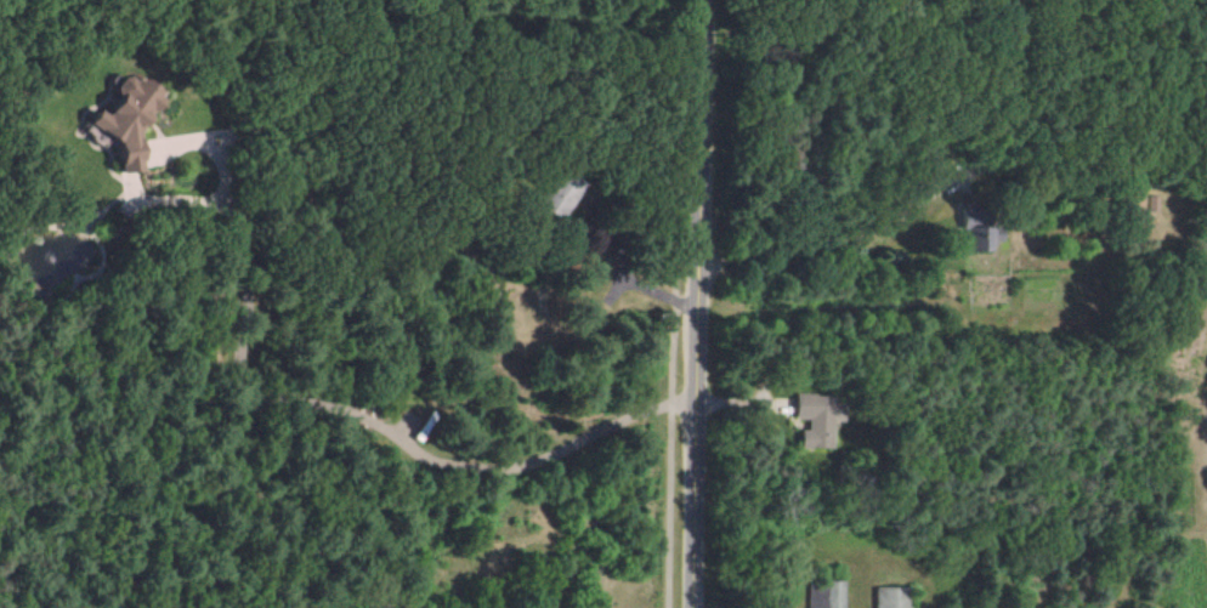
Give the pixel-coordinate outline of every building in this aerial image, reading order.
[(142,168),(153,149),(140,141),(167,95),(140,79),(137,83),(127,77),(107,111),(103,109),(88,135),(142,168)] [(539,210),(557,219),(575,184),(557,175),(539,210)] [(992,243),(1000,243),(1000,228),(970,227),(969,251),(992,252),(992,243)] [(798,448),(832,449),(833,396),(791,395),(790,419),(809,419),(809,431),(798,431),(798,448)] [(842,583),(809,582),(809,607),(841,607),(842,583)] [(910,589),(875,588),(875,607),(909,607),(910,589)]
